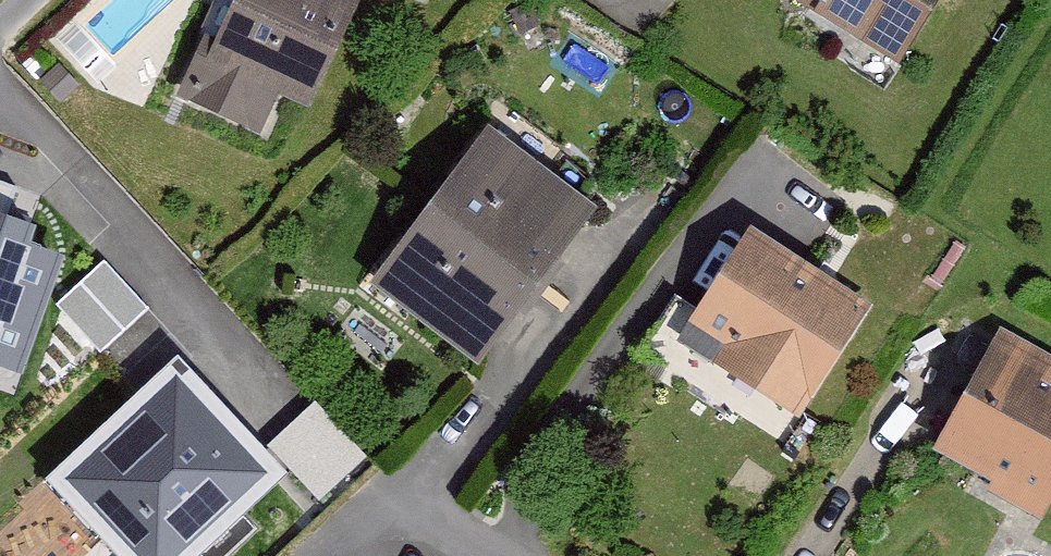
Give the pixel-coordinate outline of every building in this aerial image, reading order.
[(184,103),(268,141),(284,102),(311,114),(364,0),(235,0),(184,103)] [(898,66),(939,0),(792,0),(898,66)] [(599,215),(489,130),(368,286),(478,371),(599,215)] [(871,308),(748,231),(689,326),(723,347),(712,366),(801,421),(871,308)] [(0,238),(0,372),(18,378),(59,258),(0,238)] [(109,254),(58,297),(102,348),(153,305),(109,254)] [(1000,332),(935,453),(990,482),(985,492),(1043,522),(1050,508),(1050,359),(1000,332)] [(48,479),(120,555),(194,555),(287,470),(182,356),(48,479)] [(323,495),(368,451),(314,396),(269,440),(323,495)]
